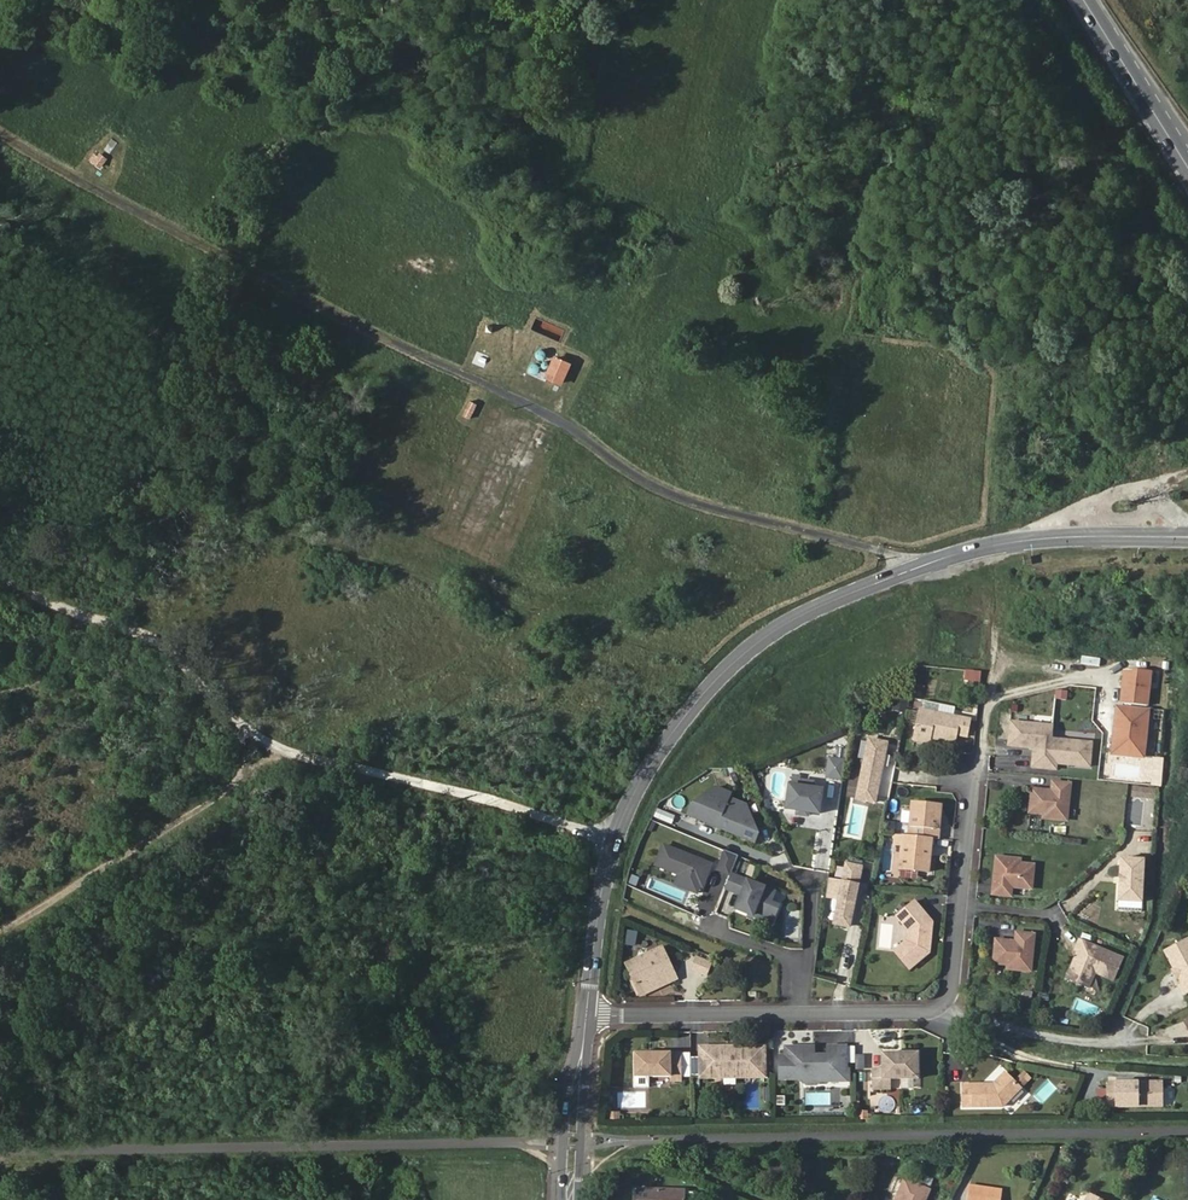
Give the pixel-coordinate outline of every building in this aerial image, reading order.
[(88,160),(101,170),(108,161),(101,155),(97,158),(93,155),(88,160)] [(573,363),(552,356),(544,379),(564,387),(573,363)] [(477,405),(470,401),(461,417),(469,421),(477,405)] [(501,548),(505,532),(494,530),(491,545),(501,548)] [(510,552),(514,537),(505,535),(502,550),(510,552)] [(1082,656),(1082,664),(1100,666),(1101,657),(1082,656)] [(1134,671),(1125,670),(1122,700),(1147,703),(1150,669),(1135,668),(1134,671)] [(979,671),(964,670),(963,678),(978,679),(979,671)] [(1113,751),(1144,754),(1149,707),(1118,705),(1116,728),(1120,729),(1120,734),(1115,734),(1113,751)] [(971,717),(921,707),(915,739),(930,742),(931,737),(956,742),(958,733),(968,735),(971,717)] [(1034,721),(1011,719),(1009,742),(1034,745),(1032,764),(1049,766),(1049,760),(1058,761),(1090,764),(1092,739),(1051,736),(1053,723),(1034,721)] [(889,741),(871,738),(860,797),(878,801),(889,741)] [(846,778),(848,762),(833,759),(831,773),(833,776),(846,778)] [(1164,764),(1155,763),(1154,782),(1163,782),(1164,764)] [(1053,787),(1033,786),(1031,809),(1045,810),(1045,814),(1068,816),(1071,780),(1054,778),(1053,787)] [(824,809),(827,785),(816,784),(794,781),(791,804),(802,806),(812,807),(824,809)] [(718,827),(730,798),(732,793),(716,787),(692,806),(688,815),(718,827)] [(759,834),(746,804),(730,798),(718,827),(755,842),(759,834)] [(941,802),(913,800),(910,832),(904,832),(903,841),(900,866),(929,868),(932,835),(938,836),(941,802)] [(654,818),(671,825),(675,816),(658,808),(654,818)] [(903,841),(904,832),(896,831),(895,840),(903,841)] [(707,875),(711,865),(664,845),(656,865),(680,874),(678,877),(700,886),(705,874),(707,875)] [(731,874),(738,855),(726,850),(718,869),(731,874)] [(1146,857),(1122,855),(1119,898),(1143,900),(1146,857)] [(1033,886),(1035,863),(1021,862),(1021,857),(998,856),(995,892),(1012,893),(1013,885),(1033,886)] [(866,865),(851,862),(846,886),(842,906),(840,921),(854,924),(866,865)] [(628,884),(635,887),(638,878),(632,876),(628,884)] [(700,886),(678,877),(676,884),(697,893),(700,886)] [(770,905),(774,895),(730,877),(724,891),(741,897),(736,912),(771,926),(778,909),(770,905)] [(842,906),(846,886),(832,883),(829,904),(842,906)] [(916,898),(898,913),(909,927),(908,937),(896,948),(911,966),(931,950),(931,943),(928,942),(930,926),(933,926),(933,919),(916,898)] [(1142,908),(1143,900),(1119,898),(1119,907),(1142,908)] [(1018,940),(998,938),(996,961),(1010,962),(1010,967),(1033,969),(1037,932),(1019,931),(1018,940)] [(1080,949),(1069,975),(1090,984),(1096,969),(1114,977),(1123,956),(1081,938),(1077,947),(1080,949)] [(1162,954),(1180,986),(1177,989),(1182,997),(1187,994),(1187,947),(1185,941),(1162,954)] [(665,947),(630,963),(641,988),(676,972),(665,947)] [(709,960),(700,957),(697,968),(705,971),(709,960)] [(709,960),(705,971),(711,973),(715,962),(709,960)] [(718,1043),(700,1044),(700,1060),(709,1060),(709,1072),(712,1075),(717,1075),(720,1072),(765,1071),(765,1043),(740,1043),(740,1046),(734,1046),(728,1048),(718,1043)] [(782,1054),(782,1077),(806,1076),(806,1079),(808,1081),(818,1081),(821,1079),(840,1078),(840,1067),(847,1067),(847,1060),(847,1043),(829,1043),(829,1053),(814,1053),(814,1044),(786,1045),(786,1054),(782,1054)] [(681,1049),(648,1049),(649,1073),(670,1072),(670,1077),(682,1077),(681,1049)] [(917,1050),(882,1051),(882,1066),(872,1066),(872,1086),(889,1086),(889,1076),(918,1076),(917,1050)] [(709,1060),(700,1060),(700,1072),(709,1072),(709,1060)] [(847,1067),(840,1067),(840,1078),(821,1079),(818,1081),(808,1081),(809,1085),(836,1085),(851,1085),(850,1067),(847,1067)] [(1020,1085),(1033,1072),(1022,1070),(1014,1079),(1020,1085)] [(961,1083),(961,1105),(1002,1105),(1019,1086),(1003,1071),(992,1083),(991,1086),(983,1086),(983,1083),(961,1083)] [(1108,1081),(1106,1084),(1106,1105),(1163,1104),(1162,1080),(1108,1081)] [(899,1199),(927,1199),(930,1191),(906,1183),(899,1199)] [(682,1192),(635,1192),(635,1199),(682,1199),(682,1192)]
